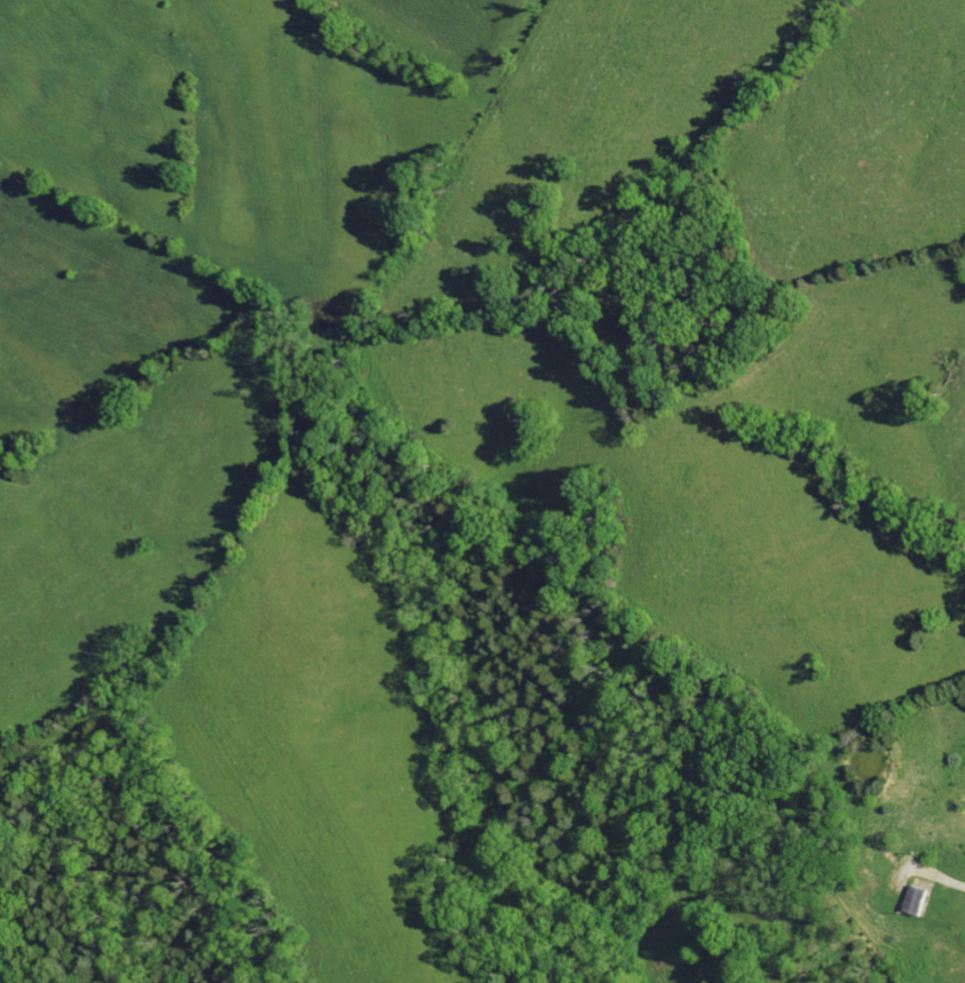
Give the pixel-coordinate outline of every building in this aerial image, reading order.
[(910,885),(903,910),(920,916),(928,891),(910,885)]
